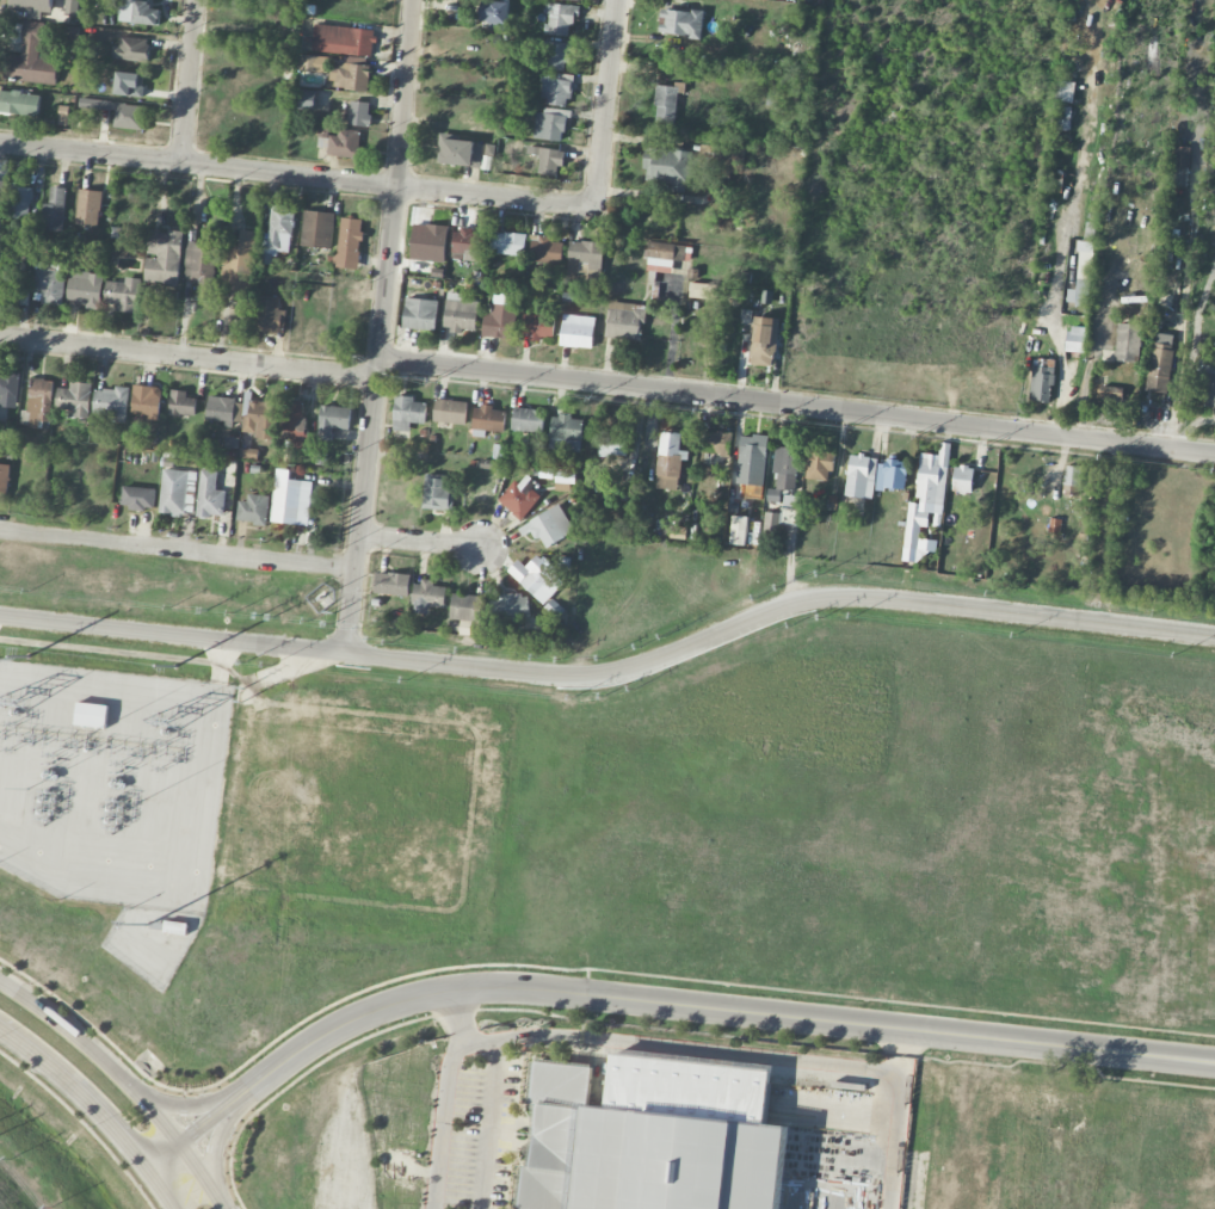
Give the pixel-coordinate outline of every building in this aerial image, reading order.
[(7,8),(27,11),(26,18),(41,20),(42,12),(52,13),(53,0),(8,0),(7,8)] [(78,16),(79,0),(65,0),(65,15),(78,16)] [(150,8),(151,1),(136,1),(136,0),(120,0),(120,23),(160,24),(160,9),(150,8)] [(509,1),(480,1),(480,21),(489,21),(489,30),(508,30),(509,1)] [(569,35),(569,25),(577,25),(578,5),(546,4),(545,34),(569,35)] [(703,12),(661,9),(659,34),(702,37),(703,12)] [(56,84),(58,59),(40,57),(43,22),(24,21),(21,55),(7,54),(5,80),(56,84)] [(312,51),(371,57),(374,30),(315,24),(312,51)] [(112,46),(111,59),(148,61),(149,38),(120,37),(119,46),(112,46)] [(568,70),(569,43),(544,42),(542,69),(568,70)] [(318,72),(319,56),(301,54),(299,70),(318,72)] [(344,63),(332,63),(331,89),(368,91),(369,57),(345,56),(344,63)] [(142,98),(145,75),(118,71),(115,94),(142,98)] [(541,103),(571,104),(572,74),(542,73),(541,103)] [(1074,102),(1073,81),(1057,82),(1057,102),(1074,102)] [(676,91),(684,92),(684,85),(656,84),(655,123),(675,123),(676,91)] [(316,111),(317,91),(298,90),(297,110),(316,111)] [(0,96),(0,113),(39,115),(40,93),(0,91),(0,96)] [(110,110),(112,102),(83,98),(82,106),(110,110)] [(348,126),(370,127),(371,102),(350,101),(348,126)] [(115,128),(144,129),(145,106),(116,104),(115,128)] [(533,137),(563,142),(568,113),(538,108),(533,137)] [(318,148),(328,148),(328,128),(319,128),(318,148)] [(330,131),(328,156),(359,158),(360,132),(330,131)] [(482,167),(483,140),(440,138),(438,164),(482,167)] [(560,177),(562,150),(528,147),(527,155),(540,156),(538,175),(560,177)] [(693,151),(646,147),(643,182),(673,184),(672,191),(689,193),(693,151)] [(1050,190),(1062,192),(1064,172),(1052,170),(1050,190)] [(30,219),(32,187),(16,187),(15,218),(30,219)] [(42,203),(41,230),(64,230),(65,187),(50,187),(49,204),(42,203)] [(75,224),(98,226),(102,192),(79,189),(75,224)] [(293,245),(294,207),(270,206),(268,245),(293,245)] [(301,246),(332,248),(334,212),(303,211),(301,246)] [(335,267),(358,269),(363,220),(341,217),(335,267)] [(410,259),(445,262),(449,226),(414,223),(410,259)] [(187,241),(184,279),(199,280),(198,298),(214,300),(219,228),(204,227),(203,242),(187,241)] [(472,234),(472,230),(453,229),(452,260),(483,261),(484,234),(472,234)] [(145,282),(180,284),(183,232),(149,230),(147,256),(145,282)] [(222,284),(235,284),(235,303),(252,304),(255,231),(242,230),(241,246),(224,245),(222,284)] [(526,233),(491,232),(490,254),(525,255),(526,233)] [(562,264),(563,243),(551,242),(551,236),(530,235),(529,262),(562,264)] [(567,263),(602,267),(604,244),(570,240),(567,263)] [(1076,290),(1067,289),(1066,304),(1090,306),(1094,242),(1079,241),(1076,290)] [(673,267),(673,260),(684,261),(685,244),(647,242),(646,265),(673,267)] [(63,265),(37,263),(36,291),(41,292),(41,304),(62,305),(63,265)] [(67,306),(101,308),(102,273),(68,271),(67,306)] [(139,313),(140,278),(125,278),(125,282),(107,282),(106,303),(119,303),(119,312),(139,313)] [(12,302),(12,279),(0,279),(0,293),(0,301),(12,302)] [(690,298),(717,299),(718,284),(690,283),(690,298)] [(477,301),(462,300),(462,293),(446,292),(445,330),(476,331),(477,301)] [(483,337),(514,339),(517,296),(510,295),(510,293),(493,292),(492,314),(484,314),(483,337)] [(280,301),(258,298),(253,329),(283,333),(286,310),(279,310),(280,301)] [(436,330),(438,300),(405,298),(404,329),(436,330)] [(642,340),(644,304),(607,302),(606,338),(642,340)] [(556,318),(525,314),(521,338),(541,340),(542,336),(553,337),(556,318)] [(595,318),(564,314),(559,345),(591,349),(595,318)] [(1138,363),(1140,325),(1117,323),(1115,361),(1138,363)] [(1085,353),(1086,327),(1068,326),(1066,352),(1085,353)] [(1167,394),(1175,346),(1153,342),(1145,390),(1167,394)] [(1214,408),(1214,366),(1199,365),(1197,382),(1207,383),(1204,407),(1214,408)] [(20,372),(2,371),(2,377),(0,377),(0,405),(18,405),(20,372)] [(53,380),(30,379),(28,412),(23,412),(22,427),(41,428),(42,422),(50,423),(53,380)] [(73,411),(73,418),(90,419),(91,383),(70,382),(69,388),(56,388),(55,410),(73,411)] [(132,417),(160,419),(161,387),(133,386),(132,417)] [(1100,409),(1120,411),(1122,388),(1102,386),(1100,409)] [(127,422),(128,389),(95,388),(94,414),(111,415),(111,422),(127,422)] [(197,399),(187,398),(187,391),(172,390),(169,414),(195,417),(197,399)] [(411,423),(425,424),(428,403),(414,402),(415,397),(396,395),(392,429),(410,432),(411,423)] [(207,421),(226,421),(226,424),(242,425),(243,399),(208,398),(207,421)] [(468,402),(435,399),(434,422),(466,424),(468,402)] [(247,400),(246,432),(255,433),(254,439),(275,440),(277,402),(247,400)] [(306,402),(287,401),(285,447),(304,448),(306,402)] [(333,428),(349,430),(352,409),(322,405),(317,438),(332,440),(333,428)] [(504,431),(505,411),(494,411),(494,407),(474,406),(473,430),(504,431)] [(512,431),(543,432),(544,409),(513,408),(512,431)] [(583,417),(551,415),(550,450),(581,451),(583,417)] [(681,434),(660,432),(657,488),(680,489),(683,451),(680,451),(681,434)] [(731,432),(705,432),(704,454),(730,455),(731,432)] [(600,435),(601,455),(627,454),(626,434),(600,435)] [(767,436),(740,435),(737,484),(764,486),(767,436)] [(942,514),(950,444),(940,443),(939,455),(921,453),(916,501),(908,500),(902,562),(920,564),(921,552),(936,553),(937,541),(919,539),(920,526),(928,527),(929,512),(942,514)] [(777,473),(776,491),(796,491),(797,448),(774,447),(773,473),(777,473)] [(239,458),(258,459),(258,449),(239,449),(239,458)] [(806,480),(831,481),(833,452),(807,451),(806,480)] [(846,497),(874,498),(876,457),(849,455),(846,497)] [(907,462),(878,460),(876,489),(906,490),(907,462)] [(9,464),(0,464),(0,501),(5,502),(9,464)] [(1064,485),(1080,486),(1082,467),(1065,465),(1064,485)] [(953,492),(972,493),(973,467),(954,466),(953,492)] [(312,481),(290,480),(290,470),(275,469),(272,523),(309,525),(312,481)] [(197,472),(162,470),(159,514),(185,516),(187,485),(196,485),(197,472)] [(223,517),(224,490),(216,490),(217,471),(200,470),(198,516),(223,517)] [(537,483),(523,472),(499,503),(522,520),(541,496),(532,489),(537,483)] [(451,476),(424,475),(423,509),(450,510),(451,476)] [(155,488),(123,487),(122,508),(154,509),(155,488)] [(238,500),(236,521),(266,524),(269,496),(247,494),(247,501),(238,500)] [(518,528),(523,537),(534,530),(545,549),(575,531),(559,504),(518,528)] [(779,528),(779,514),(765,513),(765,528),(779,528)] [(749,517),(733,515),(730,544),(745,545),(749,517)] [(526,567),(518,559),(507,571),(544,605),(566,580),(538,554),(526,567)] [(410,595),(410,574),(375,573),(375,594),(410,595)] [(434,582),(414,581),(413,606),(445,607),(446,587),(434,586),(434,582)] [(450,622),(481,626),(484,596),(453,593),(450,622)] [(531,617),(528,594),(491,598),(493,624),(515,622),(515,619),(531,617)] [(75,724),(79,702),(109,705),(106,728),(75,724)] [(165,932),(167,920),(187,924),(186,934),(165,932)] [(788,1125),(779,1208),(513,1208),(518,1166),(529,1167),(536,1104),(525,1103),(530,1059),(593,1066),(590,1104),(608,1106),(613,1051),(772,1069),(766,1123),(788,1125)]
